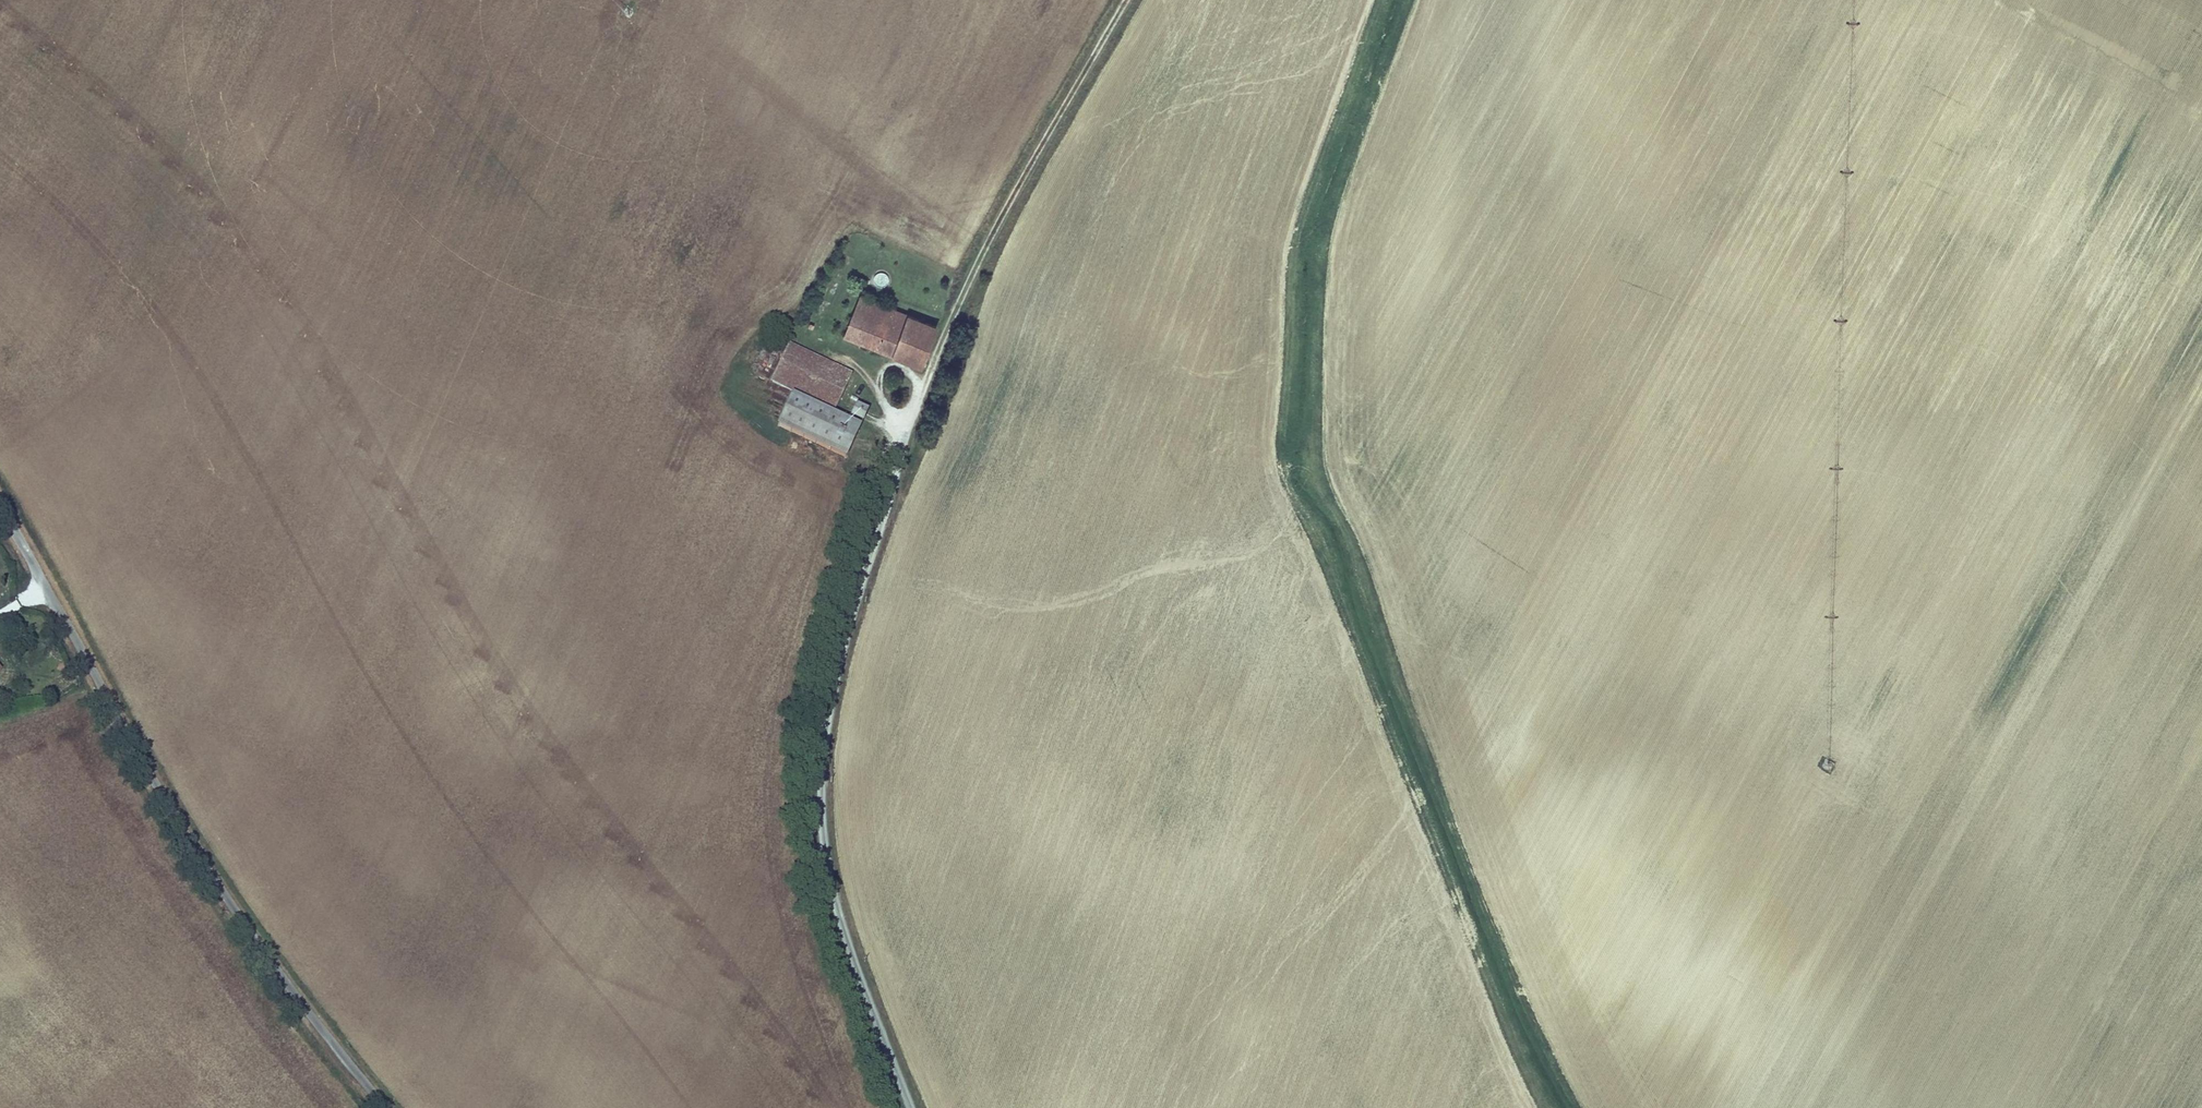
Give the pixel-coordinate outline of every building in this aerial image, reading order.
[(921,367),(923,363),(938,327),(900,311),(893,326),(869,316),(875,302),(862,296),(844,337),(921,367)] [(869,316),(893,326),(900,311),(875,302),(869,316)] [(834,412),(852,374),(789,344),(769,382),(834,412)] [(776,426),(845,459),(860,428),(792,395),(776,426)]
